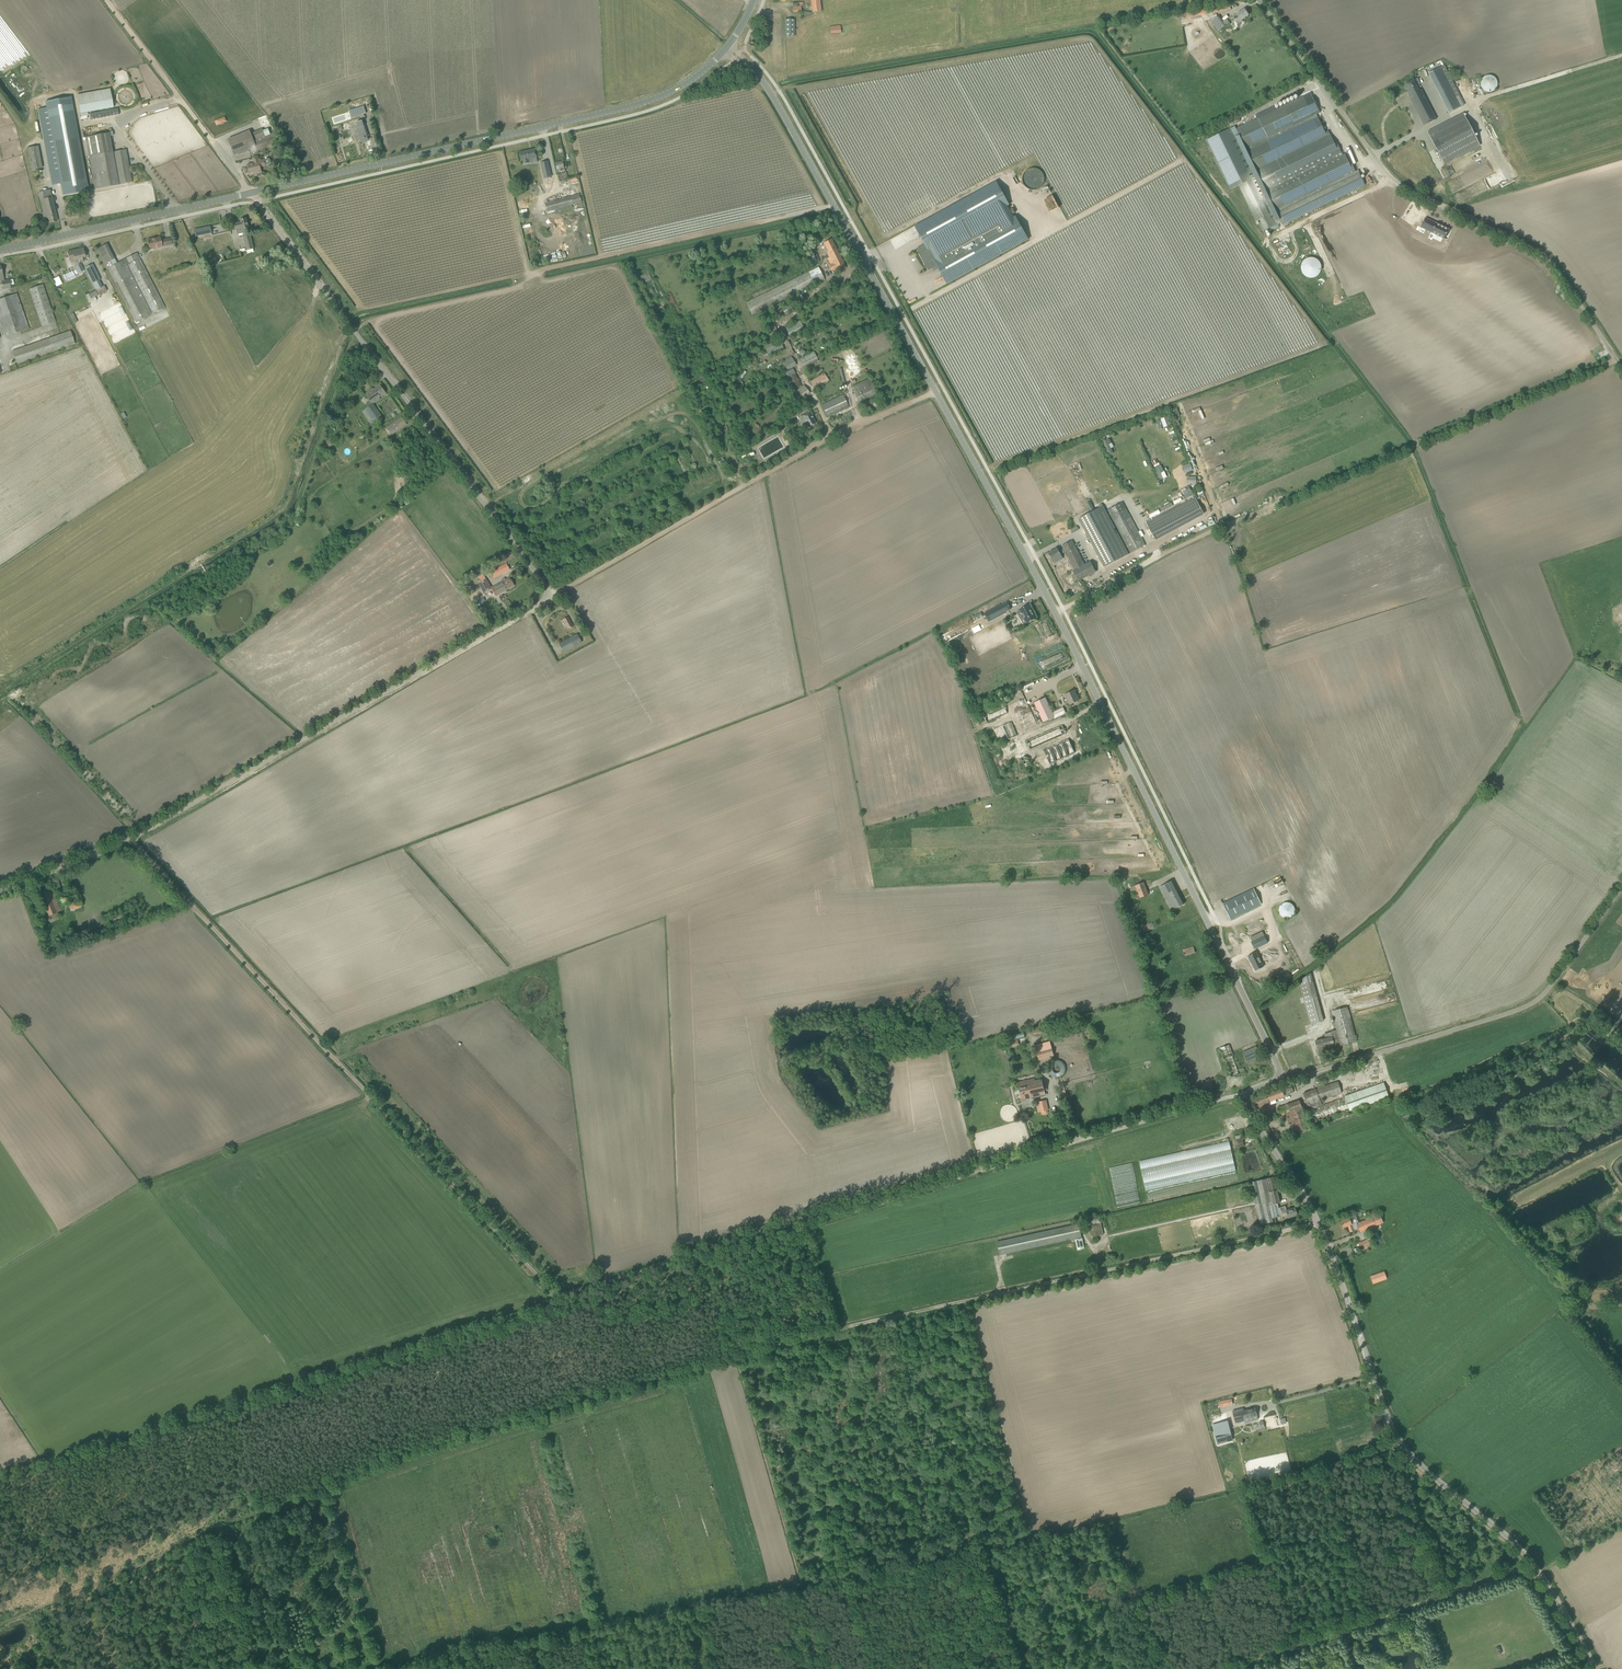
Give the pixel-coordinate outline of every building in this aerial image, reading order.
[(813,12),(821,11),(820,0),(811,0),(813,12)] [(793,3),(793,7),(793,12),(801,12),(801,6),(803,6),(803,2),(801,2),(793,3)] [(1186,17),(1231,10),(1229,3),(1185,11),(1186,17)] [(1248,15),(1244,9),(1232,17),(1237,24),(1242,21),(1241,20),(1248,15)] [(1211,21),(1218,31),(1225,26),(1218,16),(1211,21)] [(785,36),(794,36),(794,19),(785,19),(785,36)] [(840,25),(829,26),(830,34),(841,33),(840,25)] [(1449,113),(1461,107),(1441,67),(1429,74),(1449,113)] [(1483,90),(1485,91),(1486,92),(1488,92),(1490,92),(1493,91),(1495,90),(1496,88),(1497,86),(1498,83),(1497,81),(1497,79),(1495,78),(1492,76),(1490,75),(1488,75),(1486,76),(1484,77),(1483,78),(1481,80),(1480,82),(1480,84),(1481,86),(1482,88),(1483,90)] [(1436,119),(1423,94),(1421,95),(1413,80),(1404,85),(1411,100),(1424,126),(1436,119)] [(110,89),(96,91),(100,110),(113,108),(110,89)] [(1310,93),(1303,96),(1312,113),(1313,116),(1316,114),(1320,113),(1310,93)] [(84,94),(77,95),(80,114),(87,113),(84,94)] [(1235,127),(1206,140),(1230,190),(1233,188),(1238,186),(1249,208),(1256,221),(1258,220),(1263,231),(1268,229),(1269,232),(1279,227),(1277,225),(1281,223),(1282,225),(1365,185),(1358,170),(1355,172),(1351,162),(1349,163),(1344,154),(1342,155),(1337,143),(1335,144),(1330,135),(1328,131),(1325,133),(1316,114),(1313,116),(1312,113),(1303,96),(1236,129),(1235,127)] [(46,108),(37,109),(52,185),(60,183),(62,195),(88,190),(71,97),(45,102),(46,108)] [(351,118),(366,113),(364,106),(349,111),(351,118)] [(1480,145),(1464,114),(1427,133),(1444,164),(1480,145)] [(225,117),(215,121),(216,123),(217,126),(227,121),(225,117)] [(356,123),(361,138),(363,138),(364,138),(365,138),(365,137),(368,136),(368,135),(368,133),(367,133),(363,120),(356,122),(356,123)] [(1492,126),(1486,128),(1492,144),(1497,142),(1492,126)] [(238,155),(249,151),(250,154),(280,142),(276,132),(265,136),(262,129),(251,133),(250,130),(228,139),(234,155),(238,154),(238,155)] [(95,189),(132,182),(126,150),(112,152),(109,133),(85,137),(95,189)] [(38,146),(28,147),(31,169),(42,168),(38,146)] [(528,160),(537,158),(535,149),(519,153),(521,161),(523,161),(523,164),(529,163),(528,160)] [(255,163),(248,165),(249,173),(255,171),(256,174),(261,172),(260,167),(265,166),(265,165),(266,165),(268,165),(269,164),(270,163),(271,162),(270,161),(270,160),(268,159),(266,159),(265,160),(259,161),(258,156),(253,157),(255,163)] [(541,163),(542,171),(549,169),(548,161),(541,163)] [(562,161),(555,163),(558,173),(565,171),(562,161)] [(551,178),(549,169),(542,171),(544,179),(551,178)] [(566,172),(558,174),(560,182),(568,179),(566,172)] [(925,245),(917,249),(928,270),(937,266),(947,284),(1028,240),(1015,216),(1014,217),(1007,206),(1009,205),(996,181),(915,226),(925,245)] [(1464,199),(1475,193),(1471,186),(1460,192),(1464,199)] [(49,223),(57,221),(55,213),(49,190),(42,192),(44,199),(41,200),(45,219),(48,218),(49,223)] [(579,194),(545,204),(547,212),(582,203),(579,194)] [(1413,221),(1407,213),(1397,220),(1389,210),(1383,214),(1393,228),(1400,223),(1404,228),(1413,221)] [(1425,217),(1420,227),(1444,239),(1449,229),(1425,217)] [(247,232),(246,228),(248,227),(246,218),(240,220),(241,222),(234,224),(236,230),(237,230),(238,234),(247,232)] [(195,235),(212,232),(210,227),(194,230),(195,235)] [(252,244),(250,235),(243,237),(247,254),(254,252),(252,244)] [(149,249),(172,244),(170,238),(163,240),(163,241),(160,242),(159,237),(147,240),(149,249)] [(846,268),(831,239),(824,243),(828,252),(827,252),(829,257),(827,258),(831,265),(829,266),(831,271),(833,270),(835,274),(846,268)] [(104,263),(114,258),(106,244),(96,249),(104,263)] [(224,257),(230,251),(226,247),(220,254),(224,257)] [(68,258),(65,258),(68,269),(75,267),(75,266),(79,264),(79,263),(83,261),(82,257),(85,257),(84,254),(83,248),(67,252),(68,258)] [(107,267),(135,322),(164,307),(136,252),(107,267)] [(811,256),(813,264),(819,262),(817,254),(811,256)] [(1304,258),(1304,277),(1321,276),(1321,258),(1304,258)] [(81,263),(79,264),(75,266),(75,267),(78,274),(84,271),(81,263)] [(101,279),(93,264),(84,268),(92,284),(101,279)] [(0,266),(0,281),(2,290),(10,288),(8,280),(4,281),(0,266)] [(72,271),(63,275),(66,280),(74,276),(72,271)] [(56,287),(62,284),(59,276),(53,279),(56,287)] [(55,322),(42,284),(29,289),(42,327),(55,322)] [(88,294),(91,299),(107,291),(104,286),(88,294)] [(0,299),(0,318),(7,336),(28,328),(16,293),(0,299)] [(794,304),(800,301),(797,294),(791,297),(794,304)] [(789,305),(783,309),(786,314),(792,310),(789,305)] [(804,330),(800,321),(785,328),(789,337),(804,330)] [(818,330),(820,334),(833,328),(832,324),(818,330)] [(16,364),(75,344),(70,331),(12,351),(16,364)] [(764,347),(769,356),(784,349),(779,340),(764,347)] [(804,368),(818,361),(814,352),(799,359),(804,368)] [(782,374),(796,365),(791,356),(777,365),(782,374)] [(785,373),(794,390),(803,385),(794,368),(785,373)] [(810,382),(815,390),(829,381),(824,373),(810,382)] [(877,394),(870,379),(852,387),(858,402),(877,394)] [(374,389),(373,388),(366,394),(373,403),(379,398),(379,397),(385,393),(380,385),(374,389)] [(810,394),(804,385),(790,395),(796,403),(810,394)] [(849,407),(843,396),(822,406),(827,417),(849,407)] [(372,421),(374,425),(383,419),(373,403),(361,412),(370,423),(372,421)] [(812,415),(811,411),(800,417),(805,427),(807,426),(808,427),(816,423),(812,415)] [(1164,427),(1171,424),(1168,416),(1161,418),(1164,427)] [(401,418),(397,421),(387,428),(392,435),(402,428),(401,427),(406,424),(401,418)] [(1161,480),(1167,477),(1161,465),(1155,468),(1161,480)] [(1084,497),(1090,494),(1086,485),(1080,487),(1084,497)] [(1163,495),(1160,496),(1161,499),(1172,495),(1169,489),(1162,492),(1163,495)] [(1195,497),(1146,523),(1155,540),(1204,514),(1195,497)] [(1132,553),(1146,545),(1123,502),(1109,510),(1132,553)] [(1078,519),(1104,567),(1129,554),(1103,506),(1078,519)] [(1078,581),(1096,572),(1090,561),(1085,564),(1072,541),(1061,546),(1063,548),(1058,550),(1057,549),(1049,553),(1054,563),(1063,559),(1060,554),(1065,552),(1074,570),(1073,571),(1078,581)] [(491,572),(494,578),(510,570),(506,564),(491,572)] [(484,575),(479,578),(486,591),(492,588),(484,575)] [(494,587),(498,595),(514,585),(509,577),(494,587)] [(1001,604),(985,612),(989,621),(1005,612),(1004,611),(1011,608),(1007,602),(1001,605),(1001,604)] [(1027,623),(1035,619),(1028,605),(1020,610),(1018,611),(1020,614),(1018,615),(1021,619),(1024,618),(1027,623)] [(568,617),(563,620),(567,628),(569,627),(570,629),(573,627),(572,625),(568,617)] [(564,652),(582,643),(577,634),(559,644),(564,652)] [(1079,700),(1074,690),(1065,695),(1066,698),(1063,700),(1064,704),(1068,702),(1069,705),(1079,700)] [(1045,698),(1034,703),(1043,722),(1054,717),(1054,718),(1065,713),(1063,707),(1052,712),(1047,701),(1046,701),(1045,698)] [(983,713),(987,723),(1007,713),(1003,704),(983,713)] [(1008,739),(1017,736),(1011,722),(1003,726),(1008,739)] [(1066,734),(1062,725),(1026,741),(1030,749),(1066,734)] [(1074,753),(1068,739),(1043,750),(1049,764),(1074,753)] [(1172,880),(1159,887),(1167,902),(1171,900),(1175,908),(1184,904),(1172,880)] [(1136,899),(1140,898),(1149,895),(1144,882),(1135,886),(1131,887),(1136,899)] [(48,916),(50,923),(59,919),(57,913),(60,911),(54,894),(50,896),(47,888),(38,892),(48,916)] [(1261,904),(1254,888),(1223,903),(1230,919),(1261,904)] [(79,898),(67,902),(71,911),(82,907),(79,898)] [(1295,909),(1294,907),(1294,906),(1293,905),(1292,904),(1290,903),(1288,902),(1286,902),(1284,903),(1282,904),(1280,905),(1279,907),(1279,909),(1279,911),(1279,913),(1280,915),(1281,916),(1283,917),(1285,918),(1287,918),(1289,918),(1290,917),(1292,917),(1293,915),(1294,914),(1295,912),(1295,910),(1295,909)] [(129,911),(102,921),(104,928),(131,918),(129,911)] [(1142,926),(1144,932),(1155,928),(1152,922),(1142,926)] [(74,930),(66,933),(68,939),(76,936),(74,930)] [(1262,932),(1250,937),(1252,941),(1251,942),(1254,949),(1267,943),(1262,932)] [(1184,948),(1185,956),(1196,953),(1194,946),(1184,948)] [(1256,952),(1248,955),(1255,970),(1263,966),(1256,952)] [(1299,981),(1310,1024),(1324,1021),(1311,973),(1299,981)] [(1324,1033),(1326,1038),(1315,1041),(1319,1055),(1336,1050),(1335,1046),(1340,1045),(1340,1046),(1357,1041),(1347,1006),(1332,1010),(1337,1030),(1324,1033)] [(1256,1046),(1243,1052),(1247,1061),(1260,1056),(1256,1046)] [(1051,1047),(1037,1051),(1039,1059),(1054,1055),(1051,1047)] [(1054,1078),(1058,1074),(1053,1069),(1049,1072),(1054,1078)] [(1023,1099),(1046,1094),(1042,1077),(1019,1083),(1023,1099)] [(1338,1081),(1303,1093),(1307,1105),(1309,1104),(1311,1109),(1322,1105),(1320,1100),(1342,1093),(1338,1081)] [(1384,1083),(1344,1097),(1345,1097),(1349,1110),(1350,1111),(1389,1097),(1384,1083)] [(1278,1108),(1287,1135),(1308,1128),(1299,1100),(1278,1108)] [(1246,1142),(1244,1143),(1242,1135),(1235,1136),(1237,1147),(1246,1145),(1246,1142)] [(1229,1141),(1139,1160),(1146,1190),(1236,1171),(1229,1141)] [(1238,1181),(1236,1173),(1147,1192),(1148,1201),(1238,1181)] [(1272,1218),(1282,1215),(1283,1220),(1297,1215),(1295,1207),(1286,1210),(1285,1206),(1279,1208),(1277,1204),(1280,1203),(1274,1177),(1250,1183),(1260,1225),(1273,1222),(1272,1218)] [(1356,1215),(1350,1217),(1355,1229),(1359,1228),(1357,1223),(1359,1223),(1356,1215)] [(1354,1230),(1349,1217),(1341,1221),(1344,1228),(1348,1226),(1350,1232),(1354,1230)] [(1359,1223),(1357,1223),(1359,1228),(1360,1232),(1367,1229),(1376,1226),(1375,1225),(1372,1217),(1359,1222),(1359,1223)] [(1090,1234),(1091,1237),(1103,1234),(1103,1232),(1100,1218),(1089,1220),(1090,1226),(1088,1226),(1090,1234)] [(1371,1245),(1368,1239),(1358,1244),(1361,1250),(1371,1245)] [(1386,1278),(1384,1272),(1371,1276),(1373,1283),(1386,1278)] [(1244,1421),(1245,1422),(1258,1419),(1257,1415),(1255,1407),(1242,1411),(1241,1409),(1233,1411),(1236,1423),(1244,1421)] [(1219,1436),(1215,1437),(1217,1444),(1230,1441),(1228,1434),(1219,1436)]
